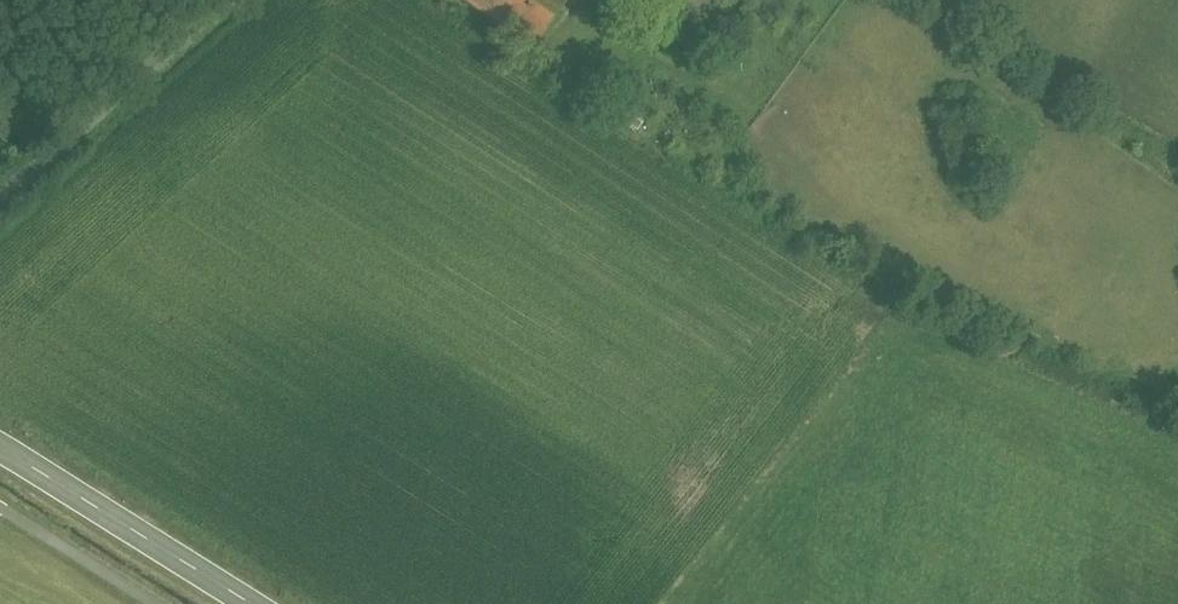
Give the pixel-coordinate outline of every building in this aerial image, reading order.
[(536,49),(571,0),(465,0),(536,49)]
